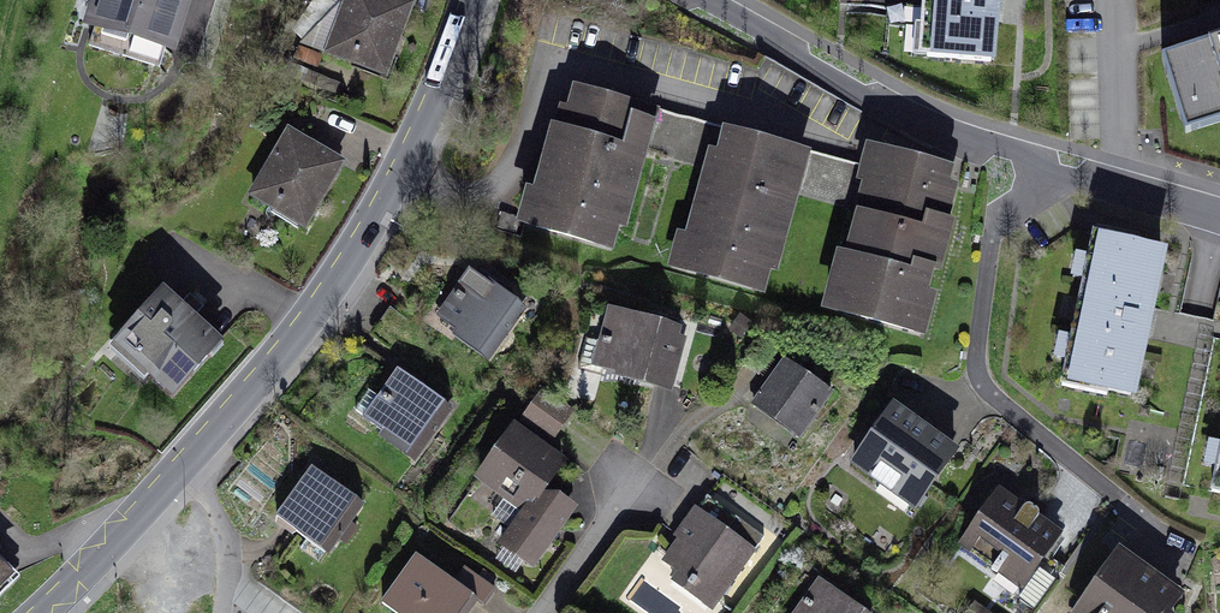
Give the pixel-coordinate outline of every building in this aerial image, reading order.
[(88,20),(173,46),(187,0),(94,0),(88,20)] [(335,54),(396,76),(420,12),(387,0),(355,0),(335,54)] [(915,57),(995,63),(1000,0),(919,0),(915,57)] [(1182,121),(1219,111),(1219,46),(1165,62),(1182,121)] [(657,121),(574,96),(531,234),(614,260),(657,121)] [(720,136),(681,274),(766,298),(805,160),(720,136)] [(289,141),(251,203),(301,233),(339,171),(289,141)] [(836,313),(929,342),(963,232),(944,226),(958,182),(885,159),(836,313)] [(1097,243),(1065,390),(1136,405),(1167,258),(1097,243)] [(478,274),(441,323),(486,357),(523,308),(478,274)] [(168,295),(119,349),(172,397),(221,343),(168,295)] [(623,311),(607,372),(675,391),(692,329),(623,311)] [(801,360),(769,403),(816,437),(847,394),(801,360)] [(397,364),(357,412),(412,457),(452,409),(397,364)] [(895,415),(855,467),(917,514),(956,461),(895,415)] [(529,434),(495,479),(538,512),(514,544),(540,564),(582,509),(560,493),(577,471),(529,434)] [(317,470),(287,514),(334,545),(363,501),(317,470)] [(1008,496),(972,544),(1034,592),(1071,544),(1008,496)] [(711,509),(668,570),(719,606),(762,545),(711,509)] [(387,601),(405,612),(472,612),(483,596),(419,553),(387,601)] [(17,576),(0,558),(0,592),(17,576)] [(1116,561),(1078,612),(1188,612),(1116,561)] [(831,582),(809,612),(876,612),(831,582)]
